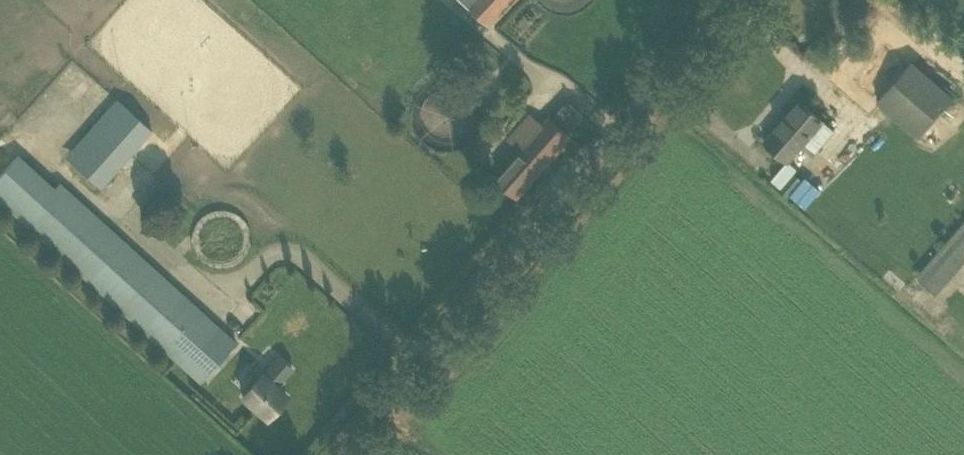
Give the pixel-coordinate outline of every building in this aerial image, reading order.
[(469,5),(489,23),(511,0),(473,0),(469,5)] [(841,83),(870,108),(878,99),(920,136),(954,97),(883,35),(841,83)] [(475,108),(436,83),(415,115),(445,135),(451,125),(460,131),(475,108)] [(117,97),(84,133),(122,167),(154,131),(144,121),(129,108),(117,97)] [(834,129),(815,113),(800,100),(765,141),(788,161),(802,146),(812,155),(834,129)] [(519,149),(494,177),(517,197),(571,135),(549,115),(542,123),(531,112),(507,139),(519,149)] [(2,171),(0,173),(0,200),(200,381),(235,342),(58,182),(53,187),(17,154),(2,171)] [(937,291),(963,260),(963,220),(916,275),(936,293),(937,291)] [(277,355),(242,395),(267,417),(286,395),(276,386),(292,368),(277,355)]
